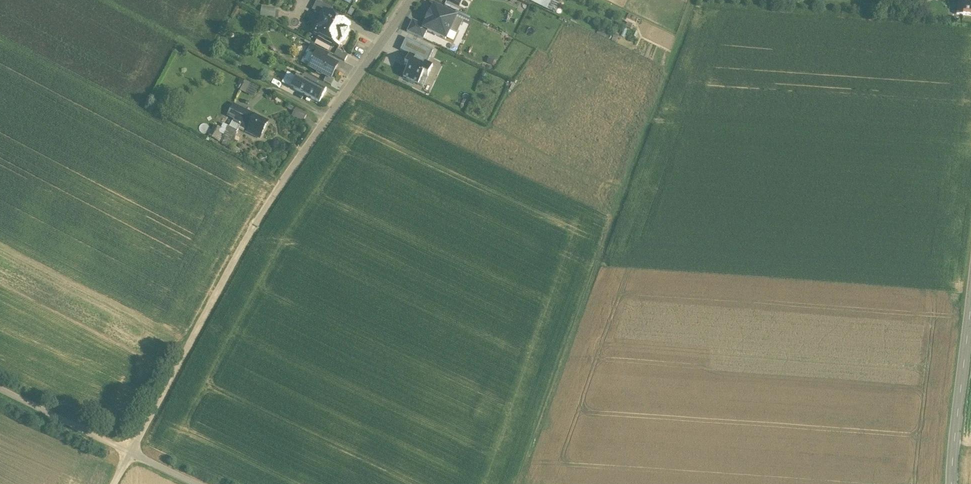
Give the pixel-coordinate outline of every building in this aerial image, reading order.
[(555,13),(562,0),(529,0),(555,13)] [(963,15),(970,16),(970,0),(964,0),(963,15)] [(333,10),(317,1),(312,10),(322,16),(324,13),(330,15),(333,10)] [(464,21),(435,7),(426,26),(424,29),(428,31),(446,39),(450,30),(458,34),(464,21)] [(276,10),(263,8),(262,16),(275,18),(276,10)] [(330,15),(324,13),(322,16),(318,23),(315,24),(312,31),(313,34),(318,37),(316,40),(331,48),(332,45),(339,48),(340,46),(343,45),(349,33),(348,30),(350,28),(344,24),(344,23),(330,15)] [(424,29),(426,26),(413,20),(407,32),(424,40),(428,31),(424,29)] [(409,55),(414,57),(420,45),(406,38),(400,51),(409,55)] [(328,53),(312,45),(309,51),(316,55),(316,54),(325,59),(328,53)] [(409,55),(404,65),(408,67),(403,78),(418,85),(423,74),(428,76),(433,66),(428,64),(434,51),(420,45),(414,57),(409,55)] [(348,55),(337,50),(334,56),(345,61),(348,55)] [(325,59),(316,54),(316,55),(309,67),(316,71),(317,73),(321,75),(323,75),(326,77),(330,79),(331,78),(337,65),(325,59)] [(298,80),(293,77),(286,86),(293,89),(293,88),(297,82),(298,80)] [(330,79),(326,77),(324,82),(331,86),(334,80),(331,78),(330,79)] [(326,90),(305,79),(302,85),(297,82),(293,88),(293,89),(319,102),(326,90)] [(245,83),(241,92),(253,98),(257,89),(245,83)] [(268,122),(240,109),(232,126),(257,139),(259,136),(261,137),(268,122)] [(307,115),(295,109),(292,115),(303,122),(307,115)] [(238,154),(239,151),(229,146),(230,142),(237,145),(240,140),(214,127),(208,139),(238,154)]
